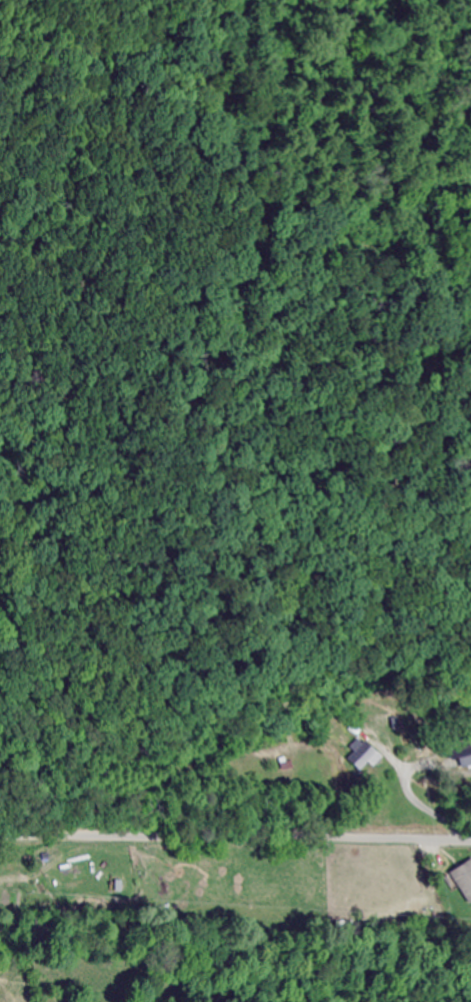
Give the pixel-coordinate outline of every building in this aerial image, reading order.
[(341,759),(356,775),(376,756),(362,740),(341,759)] [(470,766),(470,746),(448,752),(454,771),(470,766)] [(470,857),(446,873),(466,903),(470,900),(470,859),(470,857)]
